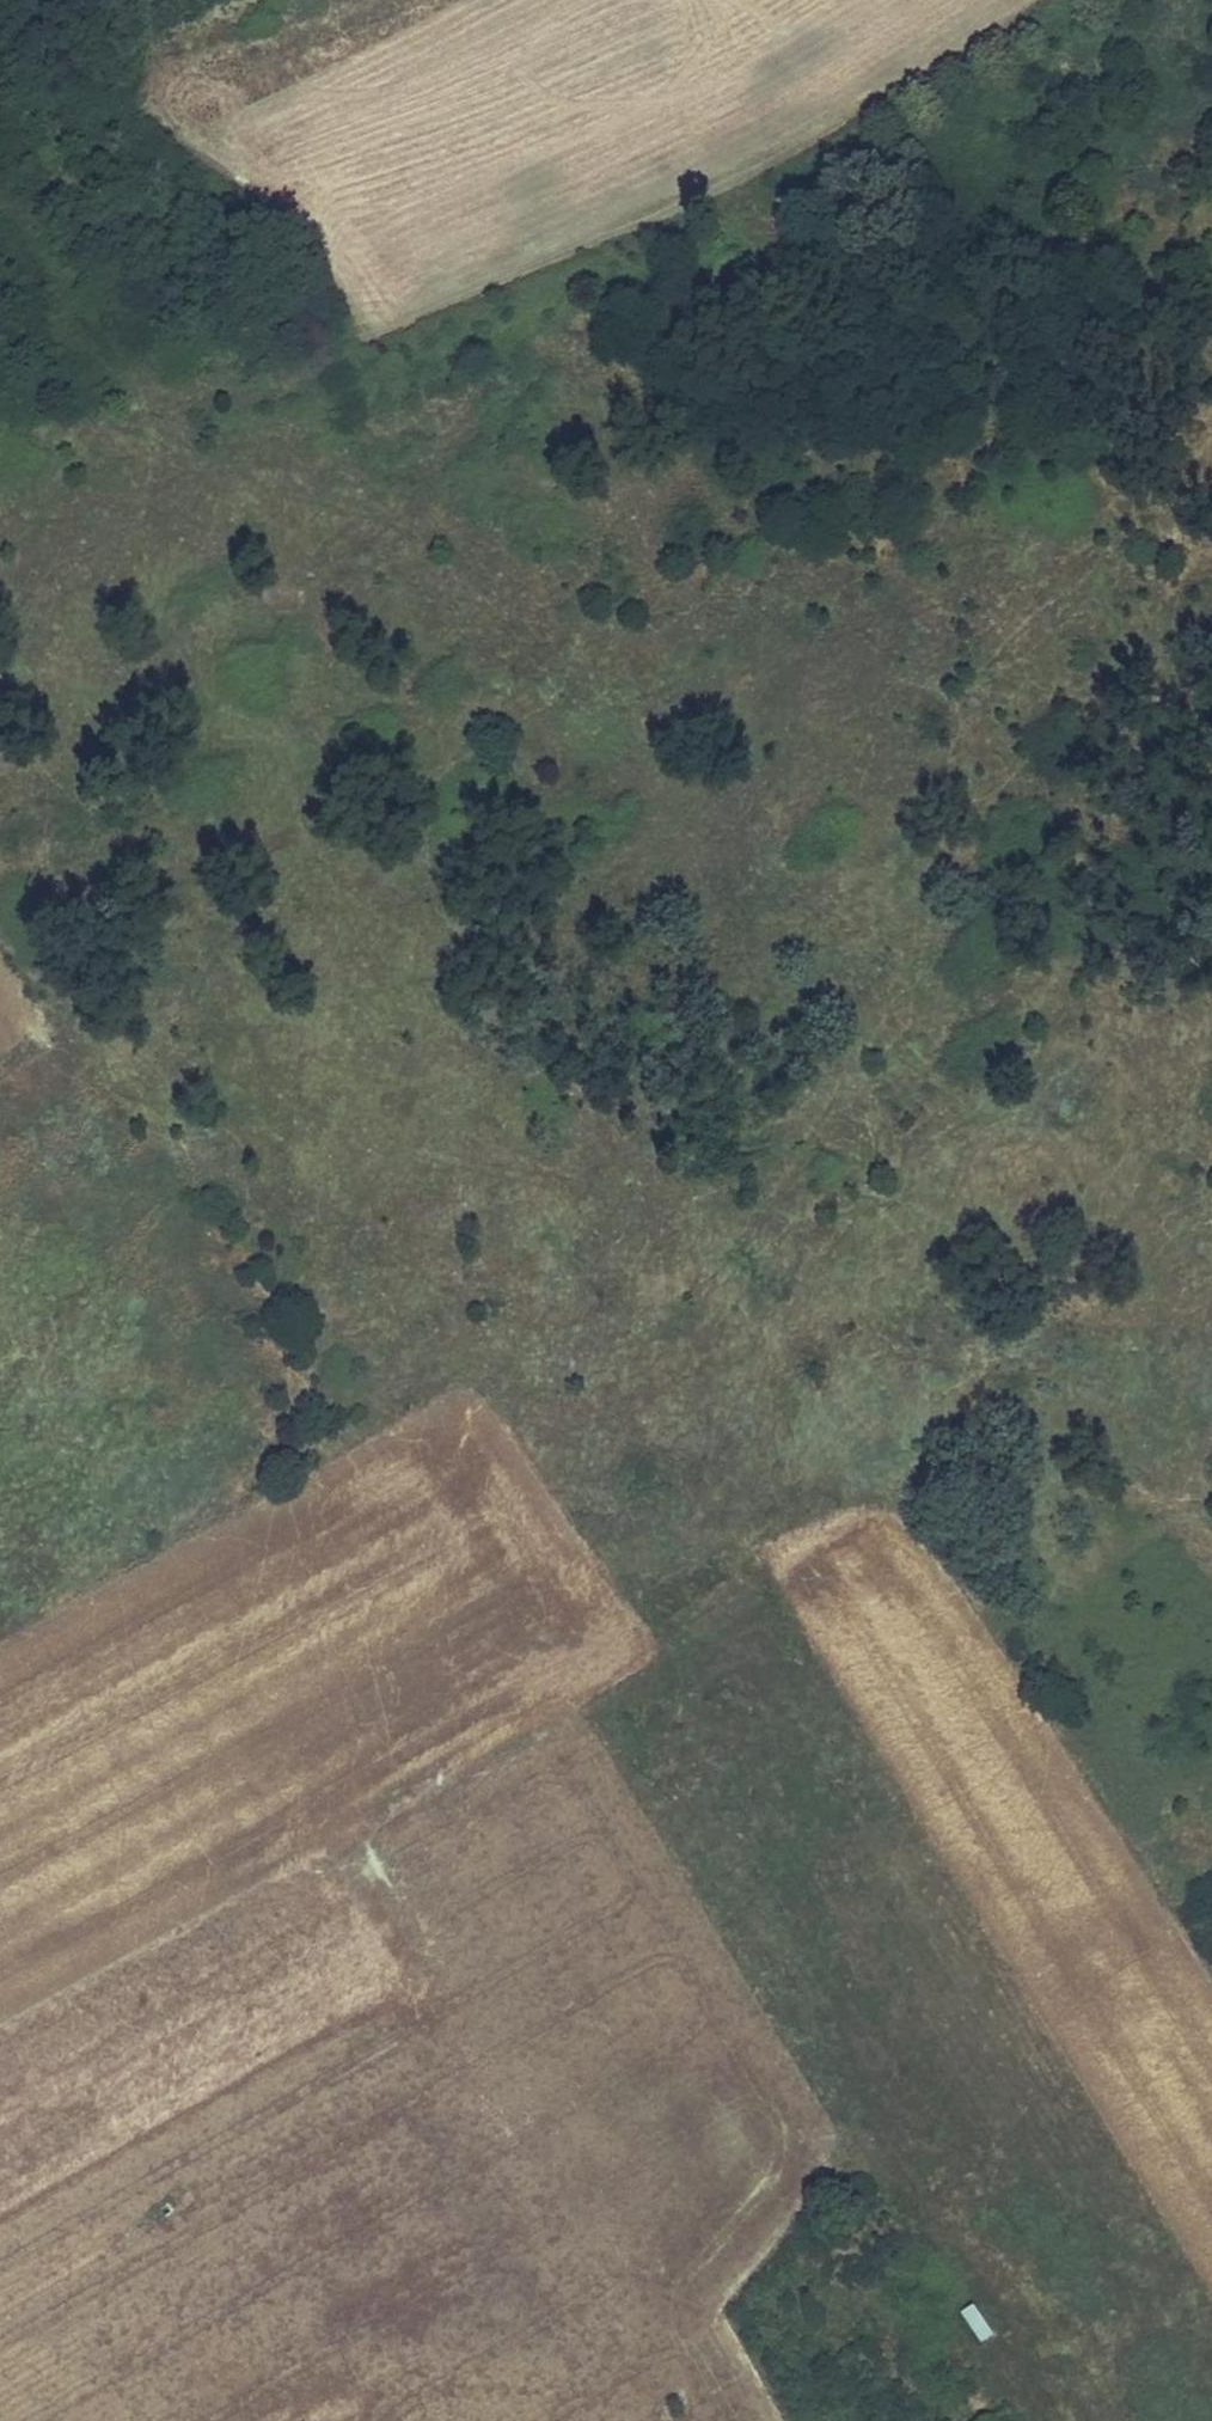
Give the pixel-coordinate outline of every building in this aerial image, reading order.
[(962,2315),(980,2344),(994,2335),(977,2306),(962,2315)]
